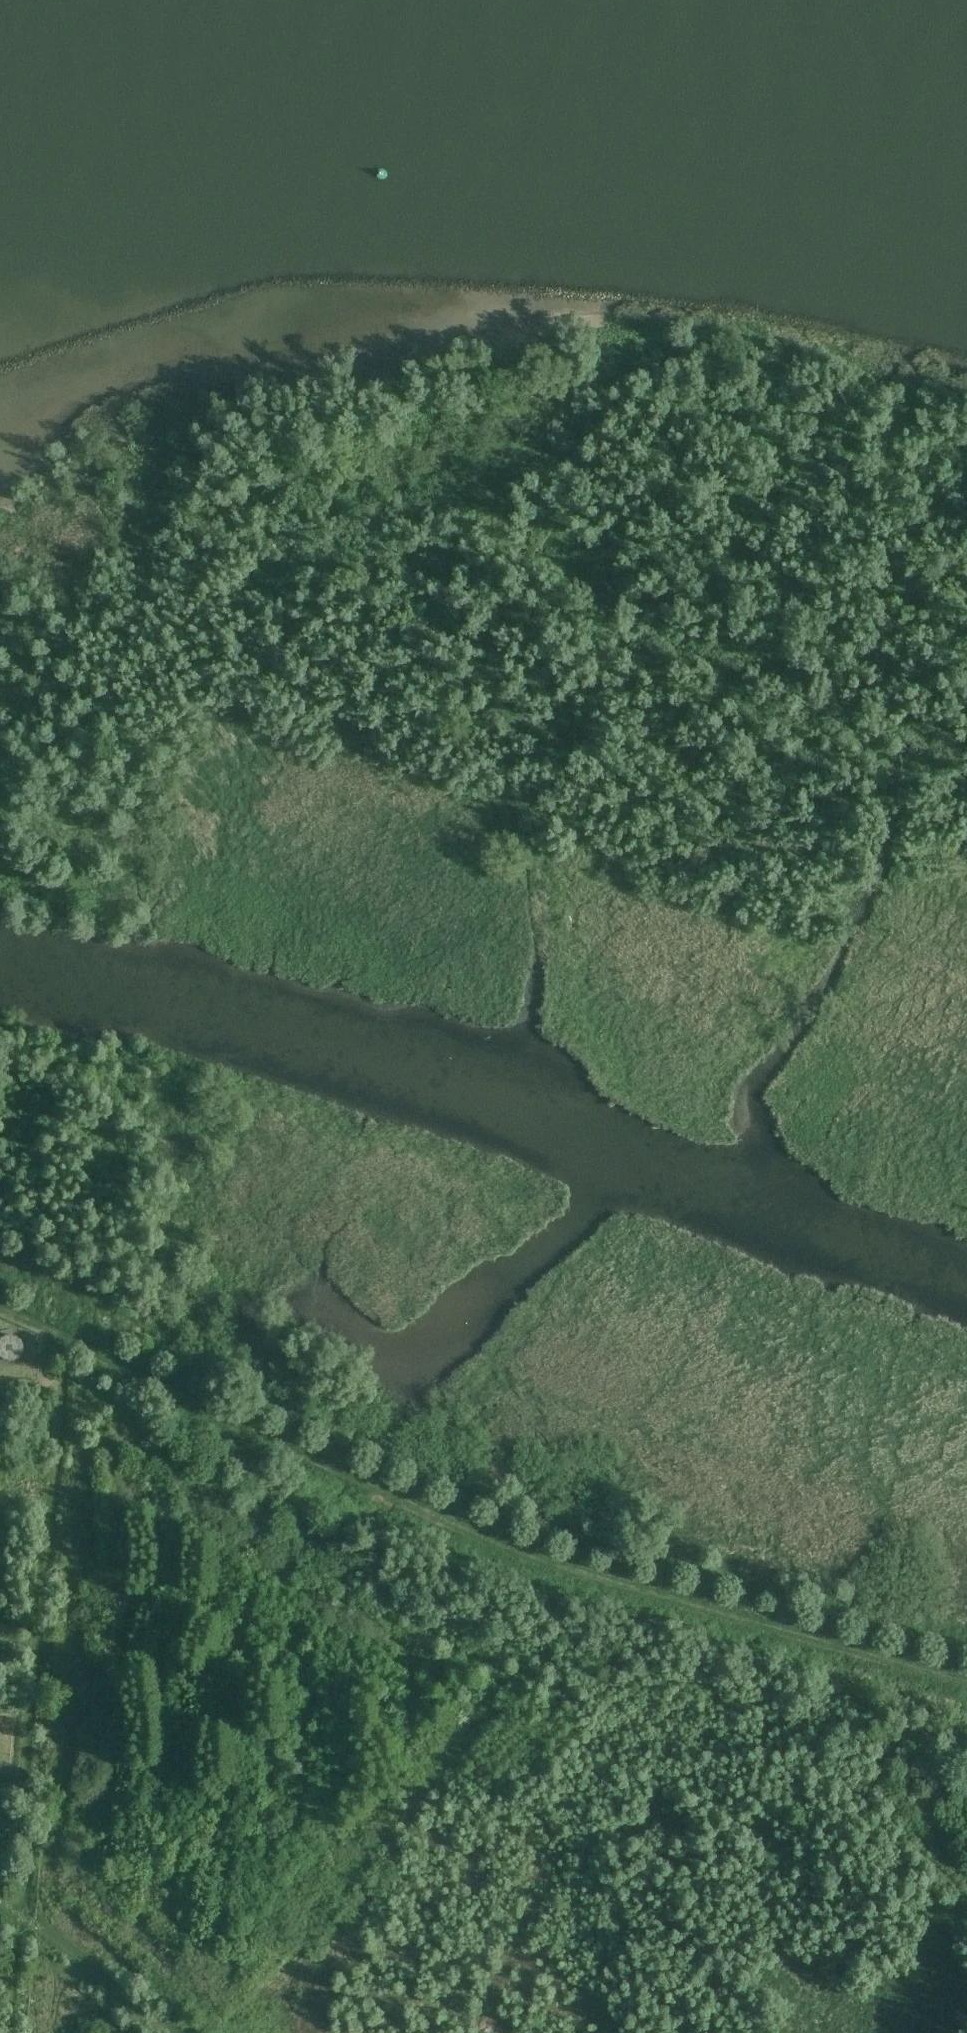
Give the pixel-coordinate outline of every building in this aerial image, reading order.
[(25,1348),(24,1343),(22,1338),(18,1334),(14,1331),(9,1330),(3,1330),(0,1332),(0,1362),(4,1363),(10,1364),(15,1362),(20,1359),(23,1354),(25,1348)]
